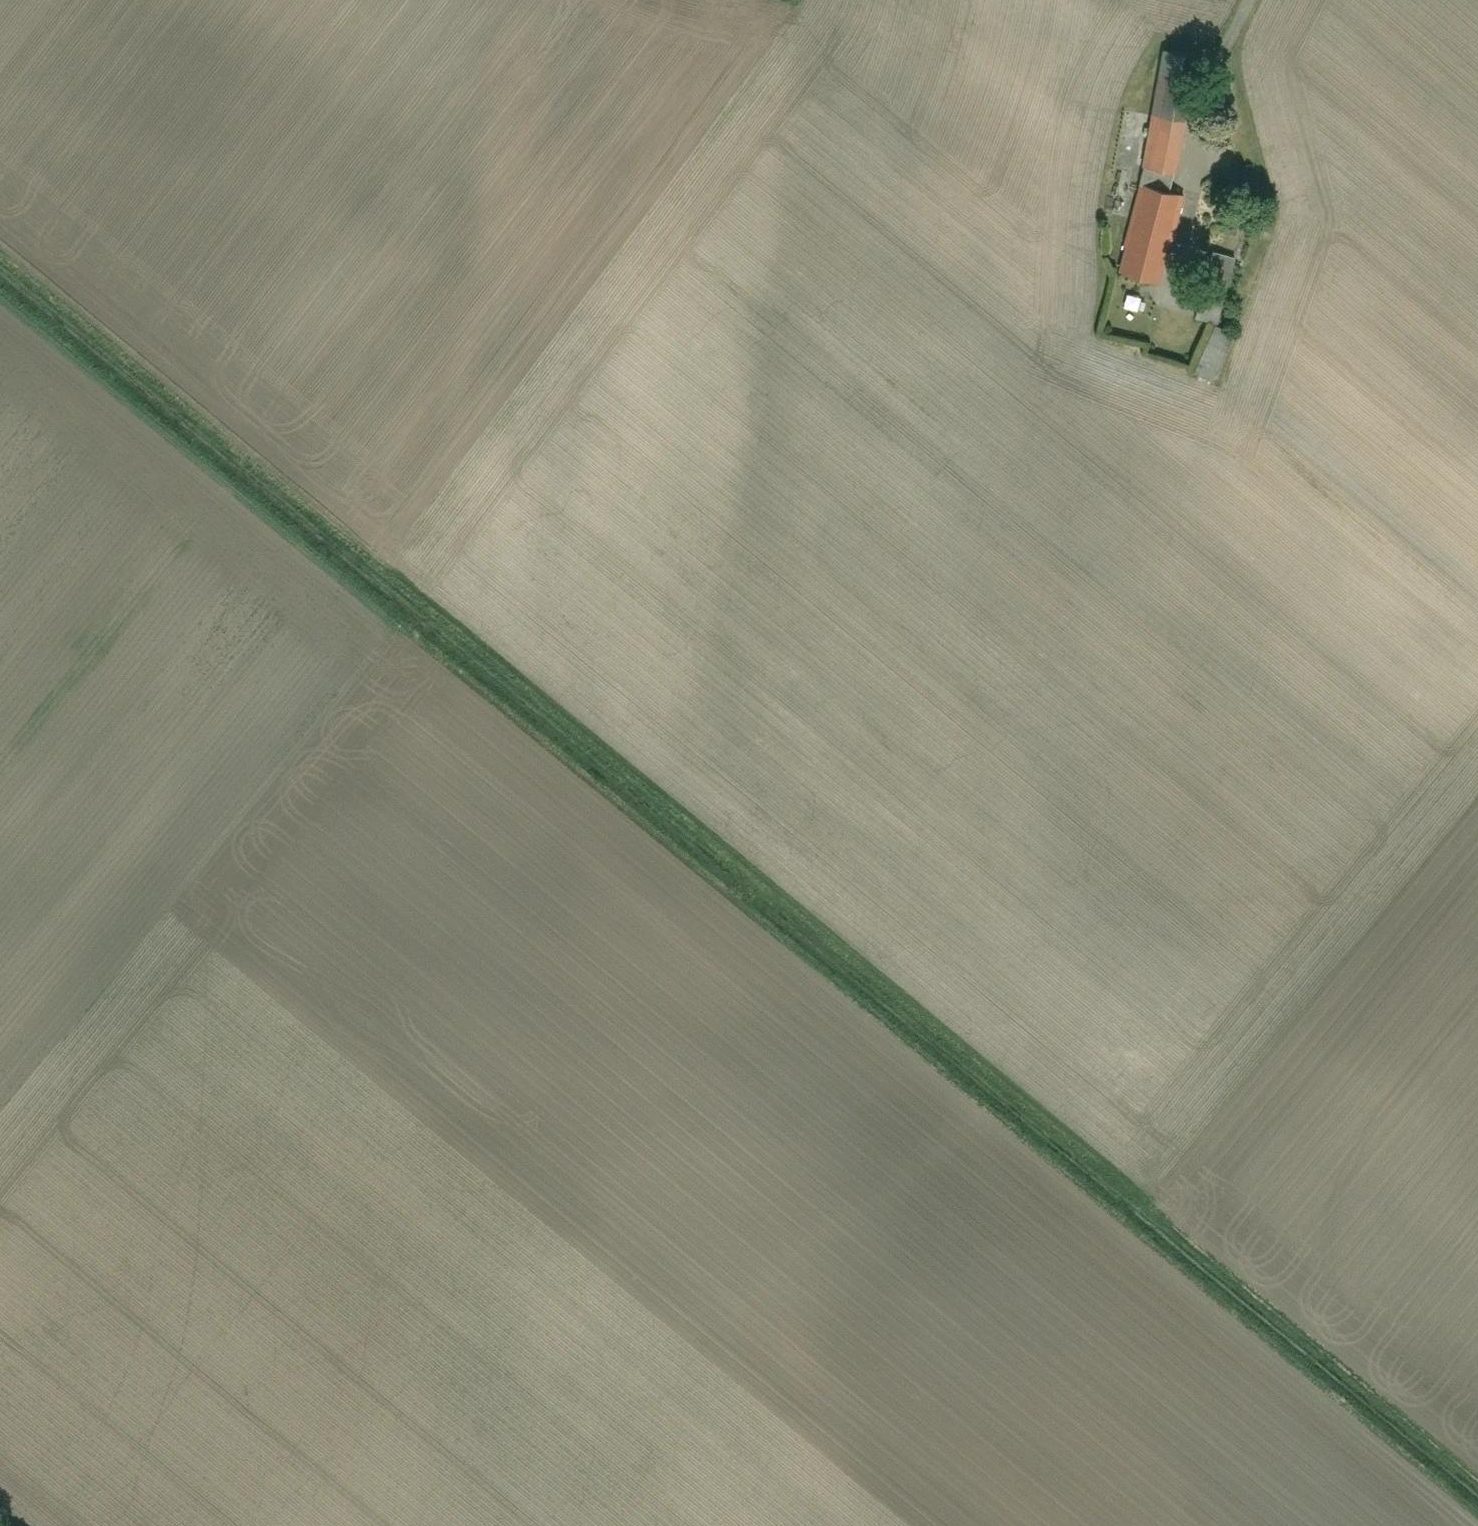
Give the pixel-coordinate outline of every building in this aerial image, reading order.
[(1145,188),(1125,268),(1165,279),(1189,191),(1176,186),(1199,44),(1168,38),(1145,188)] [(1208,269),(1203,309),(1228,312),(1233,272),(1208,269)]
